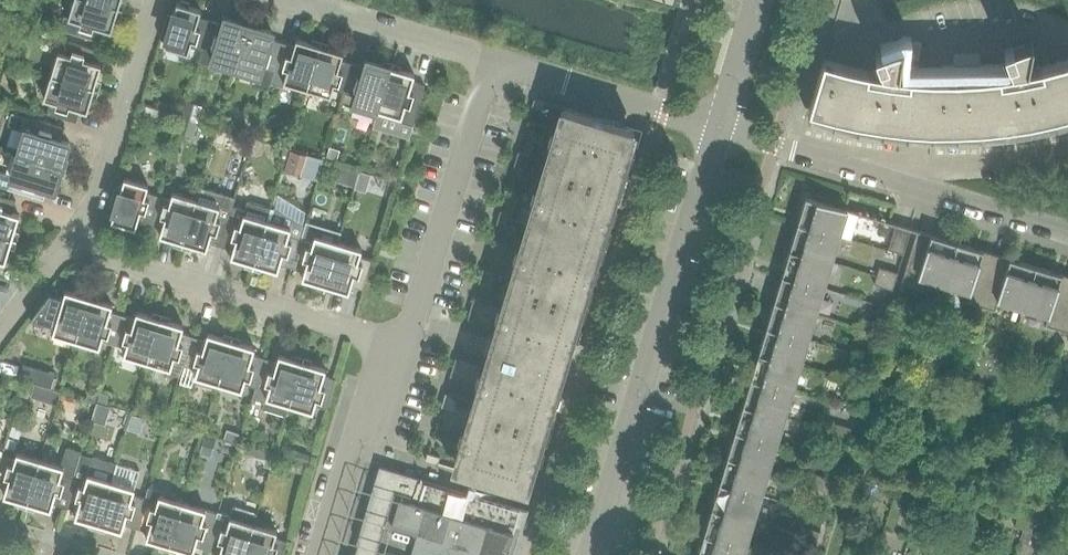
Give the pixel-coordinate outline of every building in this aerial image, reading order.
[(92,0),(74,0),(69,17),(64,16),(60,30),(101,42),(104,29),(111,31),(118,8),(92,0)] [(167,14),(161,37),(166,39),(164,46),(188,53),(190,46),(202,50),(211,21),(199,17),(201,10),(177,3),(173,16),(167,14)] [(211,21),(202,50),(199,61),(212,65),(213,61),(236,68),(249,25),(225,17),(223,24),(211,21)] [(270,83),(273,71),(282,42),(270,39),(272,32),(249,25),(236,68),(259,75),(261,68),(265,69),(260,84),(271,88),(272,83),(270,83)] [(294,46),(282,42),(273,71),(270,83),(272,83),(283,87),(285,83),(307,89),(320,46),(296,39),(294,46)] [(58,52),(51,75),(94,88),(101,65),(94,63),(98,50),(69,41),(65,54),(58,52)] [(1064,60),(1042,66),(1027,69),(1033,41),(1032,41),(1004,51),(1012,72),(1000,73),(977,76),(955,77),(933,77),(910,75),(898,74),(904,44),(903,44),(875,54),(882,72),(868,69),(846,65),(824,59),(809,108),(834,115),(858,120),(882,124),(900,126),(930,128),(956,128),(981,127),(1006,125),(1030,121),(1054,116),(1067,112),(1067,59),(1064,60)] [(343,53),(320,46),(307,89),(330,96),(332,89),(344,93),(353,64),(341,60),(343,53)] [(353,64),(344,93),(357,97),(354,104),(378,111),(391,67),(367,60),(365,67),(353,64)] [(391,67),(378,111),(400,117),(399,122),(413,126),(425,85),(412,81),(415,74),(391,67)] [(94,88),(51,75),(44,99),(51,101),(47,113),(76,122),(80,109),(87,112),(94,88)] [(546,110),(548,103),(535,99),(533,107),(546,110)] [(187,102),(183,117),(198,121),(202,106),(187,102)] [(163,120),(165,112),(145,107),(143,114),(163,120)] [(453,468),(489,479),(598,118),(562,107),(453,468)] [(25,131),(18,153),(61,166),(69,143),(62,140),(65,128),(25,116),(21,130),(25,131)] [(183,117),(179,131),(194,136),(198,121),(183,117)] [(234,120),(222,117),(219,128),(231,131),(234,120)] [(598,118),(489,479),(525,490),(634,129),(598,118)] [(339,151),(330,147),(326,157),(336,161),(339,151)] [(527,169),(532,156),(519,151),(515,165),(527,169)] [(61,166),(18,153),(12,175),(7,174),(3,188),(44,200),(47,187),(54,190),(61,166)] [(290,153),(285,171),(301,175),(306,157),(290,153)] [(360,172),(355,188),(366,192),(371,175),(360,172)] [(137,221),(149,225),(158,196),(146,192),(148,185),(124,178),(122,185),(116,184),(110,206),(115,208),(111,221),(135,228),(137,221)] [(159,236),(183,243),(196,199),(173,192),(170,199),(158,196),(149,225),(162,229),(159,236)] [(12,239),(19,215),(12,213),(16,201),(0,196),(0,235),(12,239)] [(797,223),(839,236),(847,209),(805,197),(797,223)] [(209,243),(221,246),(229,217),(217,214),(219,207),(196,199),(183,243),(206,250),(209,243)] [(231,218),(229,217),(221,246),(233,250),(231,257),(254,264),(270,210),(249,203),(246,210),(235,207),(231,218)] [(280,264),(292,268),(300,239),(303,239),(307,226),(276,207),(275,211),(270,210),(254,264),(278,271),(280,264)] [(509,228),(514,214),(502,210),(497,223),(509,228)] [(831,262),(839,236),(797,223),(789,249),(831,262)] [(896,225),(888,249),(904,254),(911,230),(896,225)] [(944,284),(957,242),(917,230),(901,282),(917,287),(920,277),(944,284)] [(0,235),(0,261),(5,262),(12,239),(0,235)] [(313,242),(303,239),(300,239),(292,268),(304,271),(302,279),(325,286),(338,242),(315,235),(313,242)] [(363,290),(372,260),(360,257),(362,250),(338,242),(325,286),(349,293),(351,286),(363,290)] [(981,306),(997,254),(957,242),(944,284),(969,292),(966,302),(981,306)] [(789,249),(782,275),(824,288),(831,262),(789,249)] [(1023,308),(1036,266),(997,254),(981,306),(995,311),(998,301),(1023,308)] [(1067,302),(1067,276),(1036,266),(1023,308),(1048,315),(1045,326),(1060,330),(1067,302)] [(492,287),(497,272),(485,268),(480,282),(492,287)] [(895,282),(897,275),(879,270),(877,277),(895,282)] [(774,301),(816,314),(824,288),(782,275),(774,301)] [(895,282),(877,277),(875,284),(893,289),(895,282)] [(52,334),(76,341),(89,298),(65,290),(64,296),(54,293),(35,320),(55,326),(52,334)] [(89,298),(76,341),(99,348),(101,341),(114,344),(122,315),(110,312),(112,305),(89,298)] [(492,325),(497,308),(475,301),(469,319),(492,325)] [(766,327),(808,340),(816,314),(774,301),(766,327)] [(1060,330),(1067,332),(1067,302),(1060,330)] [(884,317),(886,307),(879,306),(876,315),(884,317)] [(134,319),(122,315),(114,344),(126,348),(124,355),(147,362),(160,319),(137,312),(134,319)] [(182,377),(185,366),(194,337),(181,333),(184,326),(160,319),(147,362),(169,369),(168,373),(182,377)] [(862,329),(879,334),(881,327),(864,322),(862,329)] [(758,353),(800,366),(808,340),(766,327),(758,353)] [(879,334),(862,329),(860,336),(877,341),(879,334)] [(206,340),(194,337),(185,366),(197,369),(195,376),(218,383),(231,340),(208,333),(206,340)] [(256,387),(265,358),(253,354),(255,347),(231,340),(218,383),(242,390),(244,383),(256,387)] [(750,379),(792,391),(800,366),(758,353),(750,379)] [(289,405),(302,362),(279,355),(277,362),(265,358),(256,387),(252,398),(266,402),(264,409),(287,416),(290,405),(289,405)] [(478,367),(456,360),(455,360),(451,377),(473,383),(478,367)] [(326,369),(302,362),(289,405),(290,405),(313,412),(315,405),(327,409),(336,379),(324,376),(326,369)] [(51,388),(55,373),(22,363),(18,377),(0,372),(0,373),(51,388)] [(864,385),(866,376),(848,372),(846,380),(864,385)] [(743,405),(785,417),(792,391),(750,379),(743,405)] [(864,385),(846,380),(844,388),(862,393),(864,385)] [(47,388),(43,401),(56,404),(60,392),(47,388)] [(90,390),(87,399),(96,401),(98,392),(90,390)] [(100,392),(98,401),(106,404),(109,395),(100,392)] [(454,410),(459,396),(446,392),(442,407),(454,410)] [(97,403),(92,420),(103,424),(108,406),(97,403)] [(735,431),(777,443),(785,417),(743,405),(735,431)] [(133,415),(129,429),(140,433),(145,419),(133,415)] [(848,437),(850,429),(833,424),(830,432),(848,437)] [(227,431),(225,439),(236,443),(239,435),(227,431)] [(769,469),(777,443),(735,431),(727,456),(769,469)] [(848,437),(830,432),(828,440),(846,446),(848,437)] [(205,437),(201,452),(211,455),(216,440),(205,437)] [(247,446),(245,452),(253,455),(255,449),(247,446)] [(293,450),(290,459),(307,464),(310,455),(293,450)] [(0,464),(0,487),(6,489),(4,496),(27,503),(40,460),(16,453),(14,460),(2,456),(0,464)] [(438,464),(440,457),(427,453),(425,461),(438,464)] [(727,456),(719,482),(761,495),(769,469),(727,456)] [(53,503),(65,507),(73,478),(61,474),(64,467),(40,460),(27,503),(50,510),(53,503)] [(294,462),(291,470),(304,474),(306,466),(294,462)] [(870,484),(875,466),(867,463),(861,481),(870,484)] [(117,464),(111,481),(98,524),(122,531),(124,524),(136,528),(145,499),(133,495),(140,471),(117,464)] [(353,554),(508,554),(515,533),(520,534),(521,532),(522,533),(528,511),(379,466),(353,554)] [(875,466),(870,484),(878,486),(883,468),(875,466)] [(75,517),(98,524),(111,481),(88,474),(86,481),(73,478),(65,507),(77,510),(75,517)] [(835,480),(817,475),(814,483),(833,488),(835,480)] [(913,496),(921,498),(926,480),(918,477),(913,496)] [(929,501),(935,482),(926,480),(921,498),(929,501)] [(753,521),(761,495),(719,482),(711,508),(753,521)] [(833,488),(814,483),(812,492),(830,497),(833,488)] [(146,539),(169,546),(182,503),(159,496),(160,491),(150,488),(146,499),(145,499),(136,528),(148,532),(146,539)] [(972,514),(977,496),(969,493),(964,512),(972,514)] [(977,496),(972,514),(980,516),(985,498),(977,496)] [(195,546),(207,549),(216,520),(204,517),(206,510),(182,503),(169,546),(193,553),(195,546)] [(216,520),(207,549),(219,553),(218,554),(244,554),(254,524),(257,513),(233,506),(228,524),(216,520)] [(746,547),(753,521),(711,508),(704,534),(746,547)] [(1023,529),(1029,512),(1020,509),(1015,526),(1023,529)] [(1029,512),(1023,529),(1031,532),(1037,515),(1029,512)] [(244,554),(283,554),(287,542),(275,538),(277,531),(254,524),(244,554)] [(799,536),(817,542),(820,533),(801,527),(799,536)] [(697,554),(743,554),(746,547),(704,534),(697,554)] [(817,542),(799,536),(796,544),(814,550),(817,542)]
